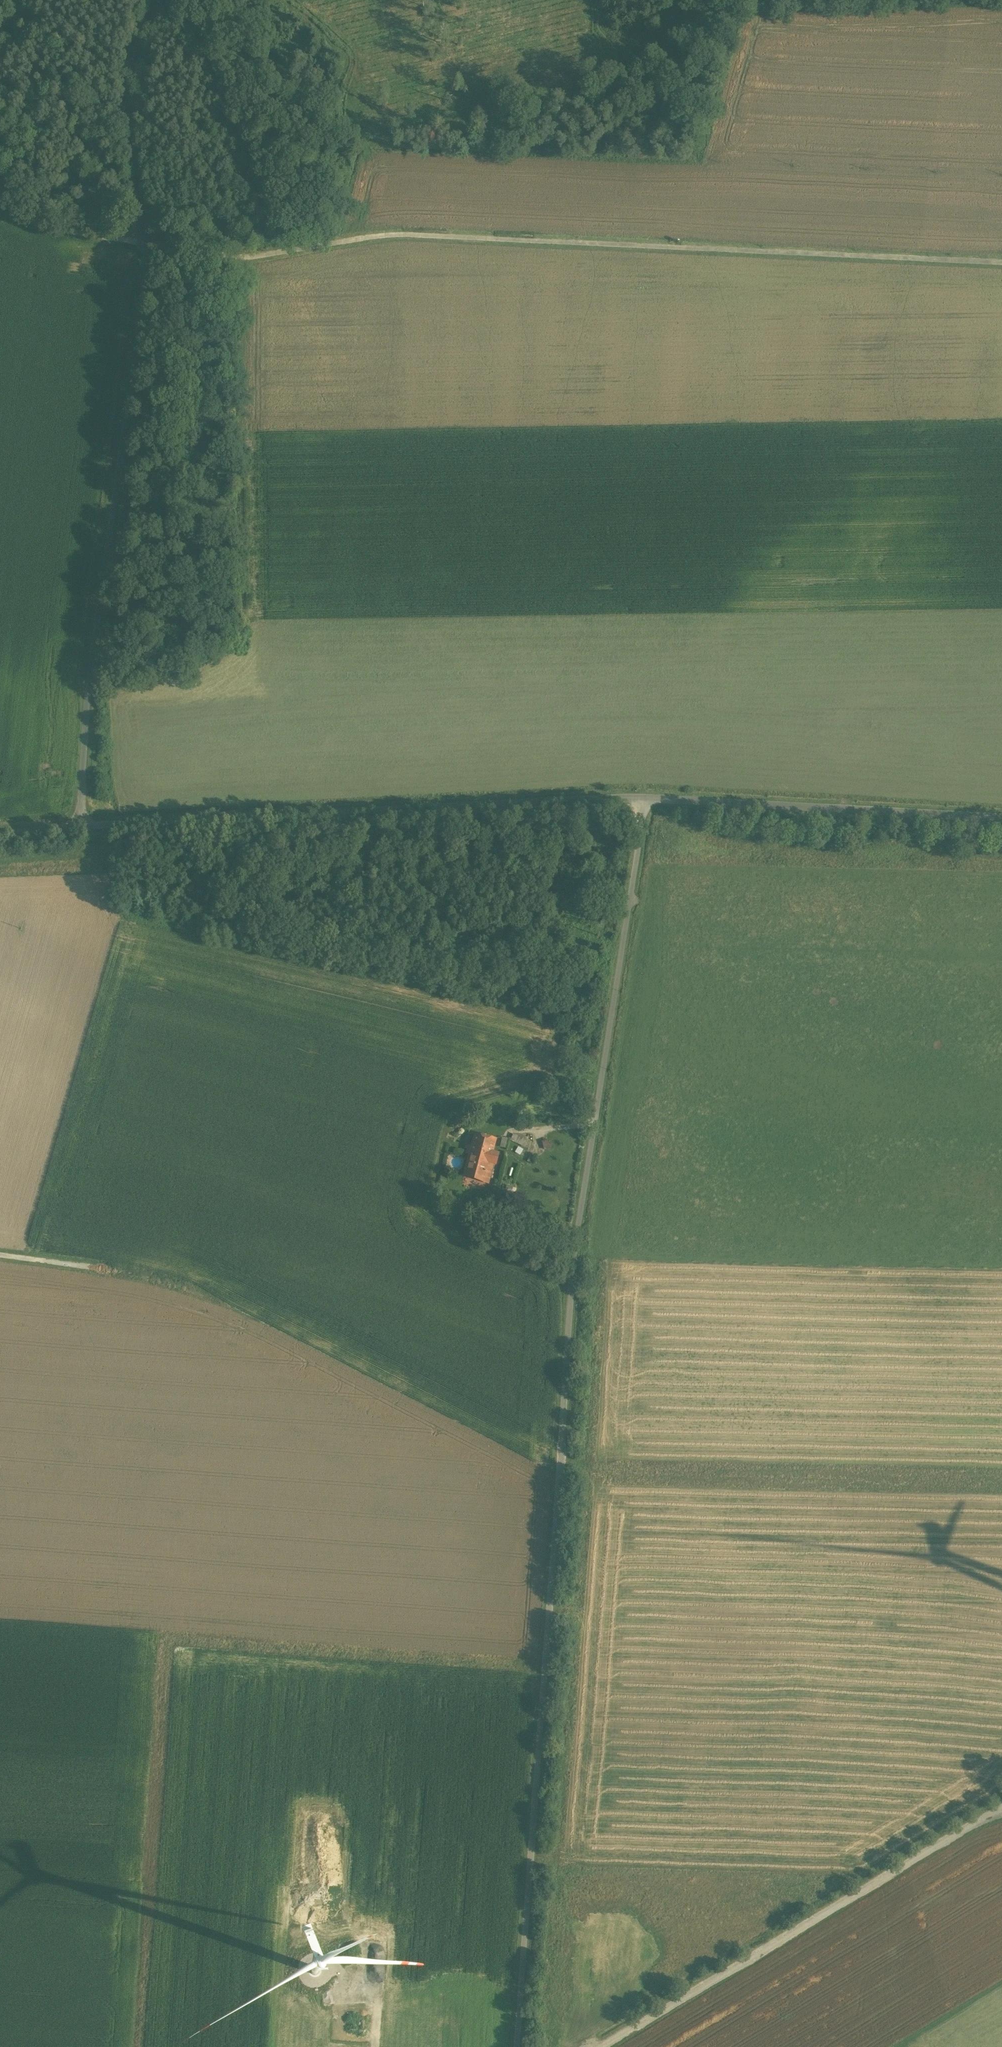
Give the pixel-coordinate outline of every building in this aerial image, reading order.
[(495,1140),(475,1135),(472,1148),(468,1147),(466,1152),(470,1153),(464,1175),(488,1181),(494,1158),(490,1157),(495,1140)] [(545,1139),(548,1148),(556,1145),(553,1136),(545,1139)]
